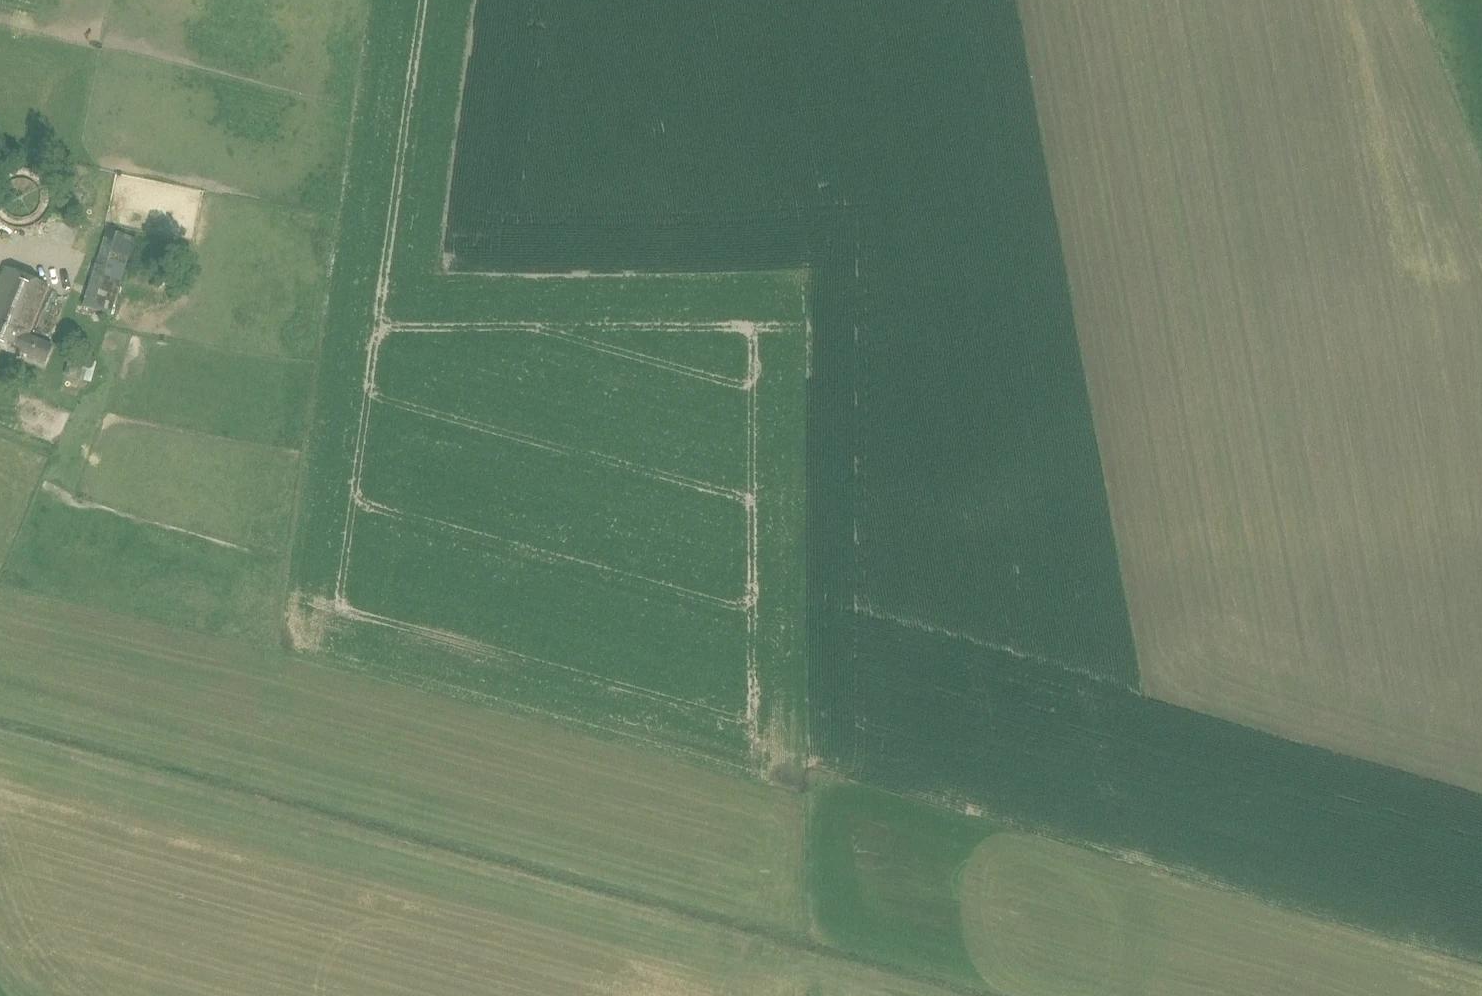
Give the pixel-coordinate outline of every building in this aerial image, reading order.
[(83,307),(110,314),(136,238),(107,229),(83,307)] [(58,263),(50,276),(65,286),(73,273),(58,263)] [(0,279),(0,350),(20,358),(21,353),(45,363),(52,346),(28,336),(49,287),(4,269),(0,279)] [(91,382),(97,362),(70,354),(65,376),(91,382)]
